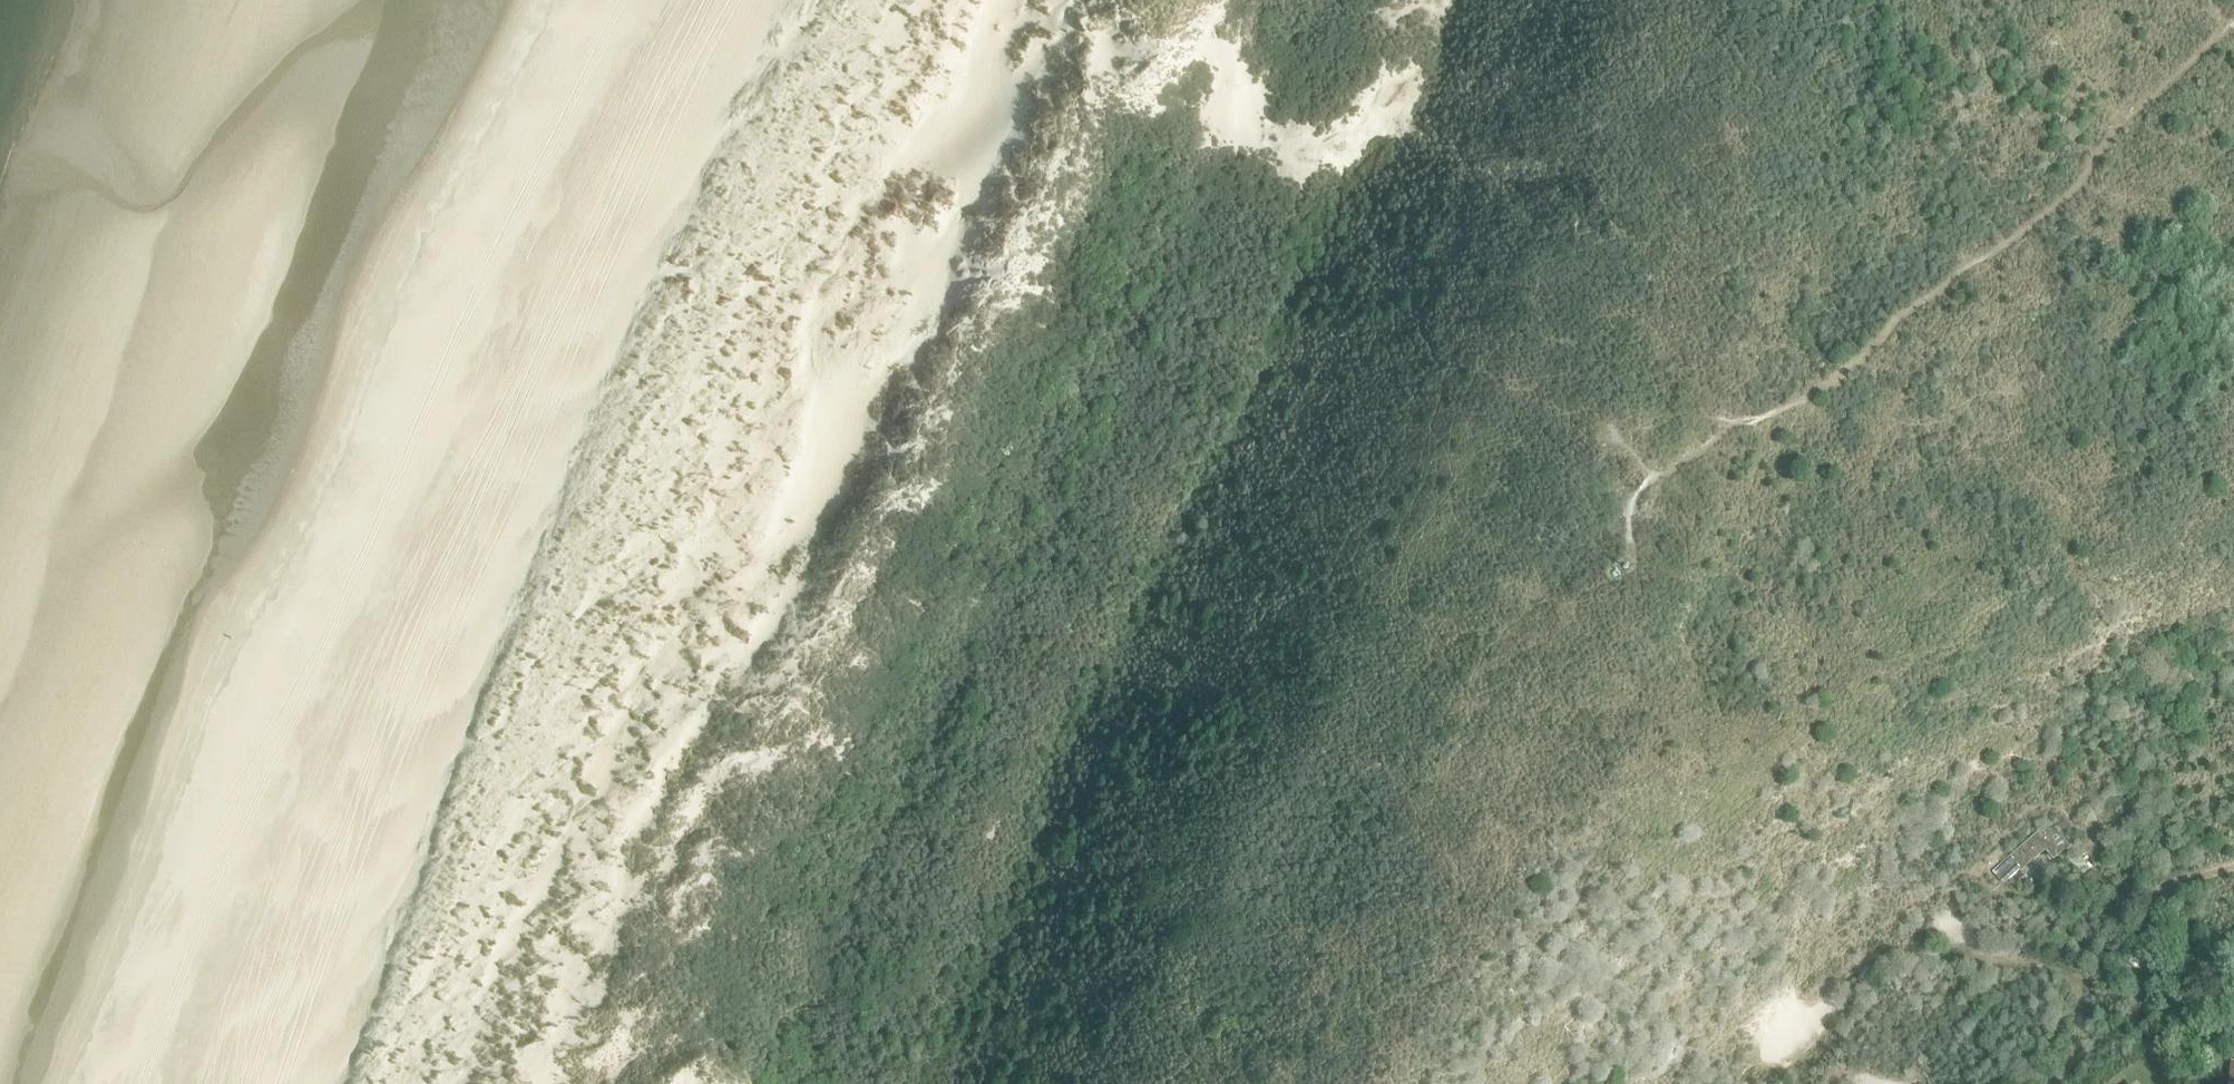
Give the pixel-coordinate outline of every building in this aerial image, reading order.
[(2039,830),(1993,871),(2004,884),(2020,870),(2022,872),(2046,850),(2054,859),(2074,844),(2059,826),(2040,832),(2039,830)]
